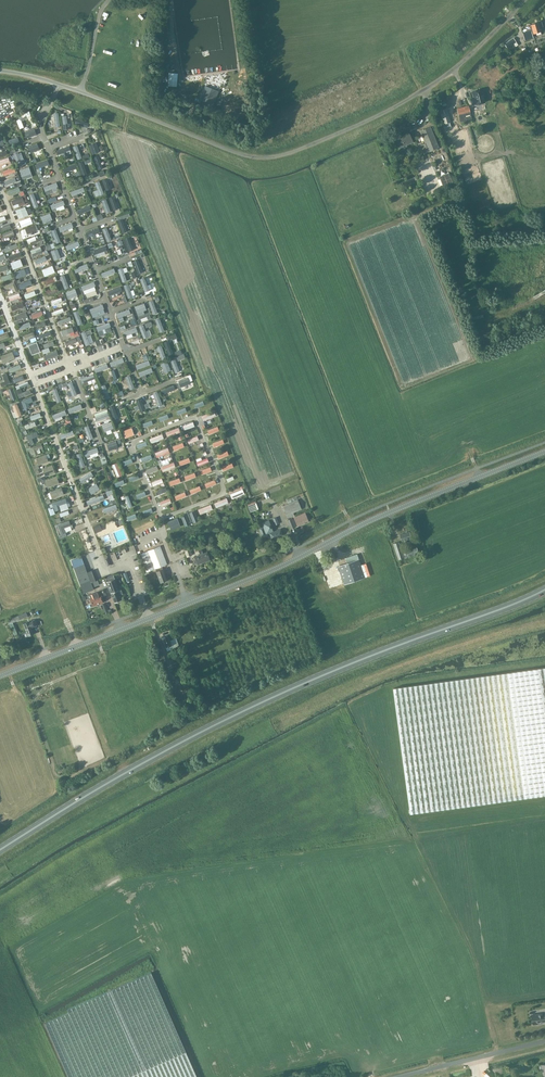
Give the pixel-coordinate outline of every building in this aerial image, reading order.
[(531,25),(533,34),(541,32),(540,28),(543,27),(541,22),(531,25)] [(523,33),(525,40),(533,38),(531,31),(523,33)] [(516,46),(518,45),(516,42),(513,38),(504,44),(507,48),(514,44),(516,46)] [(206,86),(200,100),(214,106),(219,91),(206,86)] [(474,99),(470,100),(472,105),(484,102),(483,96),(486,96),(484,90),(482,91),(482,90),(472,93),(474,99)] [(468,106),(457,109),(460,121),(472,118),(468,106)] [(444,124),(451,122),(447,108),(439,110),(444,124)] [(75,122),(87,127),(89,123),(76,118),(75,122)] [(424,143),(419,145),(421,152),(422,154),(428,152),(438,148),(430,127),(420,131),(424,143)] [(24,132),(27,138),(37,134),(34,128),(24,132)] [(396,139),(399,148),(413,142),(409,133),(396,139)] [(8,140),(11,147),(20,143),(17,136),(8,140)] [(89,145),(93,154),(99,152),(95,142),(89,145)] [(27,147),(30,154),(40,150),(37,143),(27,147)] [(73,146),(78,159),(82,157),(77,144),(73,146)] [(56,150),(58,155),(71,150),(69,146),(56,150)] [(93,157),(98,170),(102,168),(98,155),(93,157)] [(35,165),(37,169),(49,165),(48,160),(35,165)] [(78,162),(82,175),(87,173),(82,161),(78,162)] [(63,169),(65,173),(78,168),(76,164),(63,169)] [(2,171),(4,175),(15,171),(14,167),(2,171)] [(19,170),(22,179),(32,176),(29,167),(19,170)] [(449,173),(439,177),(443,186),(453,183),(449,173)] [(4,182),(5,186),(17,182),(15,177),(4,182)] [(102,179),(106,190),(111,189),(107,178),(102,179)] [(95,182),(100,195),(104,193),(100,180),(95,182)] [(43,187),(45,192),(58,187),(56,182),(43,187)] [(7,191),(9,195),(20,191),(18,187),(7,191)] [(70,191),(71,196),(84,191),(83,187),(70,191)] [(28,194),(33,207),(38,205),(33,193),(28,194)] [(109,197),(113,210),(118,208),(113,195),(109,197)] [(11,201),(14,207),(25,203),(22,196),(11,201)] [(100,200),(105,213),(110,211),(105,198),(100,200)] [(50,205),(52,209),(65,205),(63,200),(50,205)] [(77,210),(79,214),(92,209),(90,205),(77,210)] [(16,210),(19,218),(28,215),(25,207),(16,210)] [(40,216),(43,223),(52,219),(50,213),(40,216)] [(19,221),(22,227),(33,223),(30,217),(19,221)] [(118,220),(122,233),(127,231),(122,218),(118,220)] [(59,227),(60,232),(73,227),(71,223),(59,227)] [(25,228),(27,234),(37,230),(35,225),(25,228)] [(102,228),(107,241),(111,239),(107,227),(102,228)] [(86,233),(87,237),(100,232),(98,228),(86,233)] [(51,230),(55,243),(60,241),(55,229),(51,230)] [(124,238),(129,251),(133,249),(129,236),(124,238)] [(117,241),(121,254),(126,252),(121,239),(117,241)] [(65,245),(67,250),(80,245),(78,241),(65,245)] [(4,248),(5,252),(18,247),(17,243),(4,248)] [(92,251),(94,255),(107,250),(105,246),(92,251)] [(50,251),(54,260),(61,258),(57,249),(50,251)] [(8,257),(10,261),(21,256),(20,252),(8,257)] [(10,263),(13,269),(23,265),(20,258),(10,263)] [(132,261),(137,274),(141,272),(137,260),(132,261)] [(74,268),(76,273),(88,268),(87,263),(74,268)] [(118,269),(123,282),(127,280),(123,267),(118,269)] [(13,272),(16,279),(26,275),(23,268),(13,272)] [(101,273),(102,277),(115,273),(113,268),(101,273)] [(60,276),(65,289),(70,287),(65,275),(60,276)] [(44,281),(46,285),(57,280),(56,276),(44,281)] [(140,279),(144,291),(149,290),(144,277),(140,279)] [(18,284),(20,288),(32,284),(30,280),(18,284)] [(3,286),(4,290),(12,287),(14,292),(18,290),(15,281),(3,286)] [(81,287),(83,291),(96,286),(94,282),(81,287)] [(123,285),(128,298),(132,297),(128,284),(123,285)] [(45,290),(46,295),(58,290),(56,286),(45,290)] [(107,291),(109,295),(122,291),(120,286),(107,291)] [(148,301),(153,314),(157,312),(152,300),(148,301)] [(26,306),(28,310),(39,305),(38,301),(26,306)] [(10,307),(12,311),(23,307),(22,303),(10,307)] [(134,306),(138,316),(145,314),(144,311),(147,310),(144,303),(134,306)] [(89,309),(91,313),(104,309),(102,304),(89,309)] [(51,312),(53,316),(64,312),(63,308),(51,312)] [(116,314),(118,318),(131,313),(129,309),(116,314)] [(31,314),(32,319),(44,314),(43,310),(31,314)] [(73,312),(78,325),(82,323),(77,310),(73,312)] [(14,317),(16,321),(28,316),(26,312),(14,317)] [(58,321),(59,325),(71,321),(70,316),(58,321)] [(155,319),(160,332),(164,331),(160,318),(155,319)] [(34,325),(35,329),(47,325),(45,321),(34,325)] [(96,327),(98,331),(110,327),(109,322),(96,327)] [(138,326),(143,338),(148,337),(143,324),(138,326)] [(123,331),(125,336),(138,331),(136,327),(123,331)] [(38,334),(39,338),(51,334),(50,330),(38,334)] [(81,332),(86,346),(91,344),(85,331),(81,332)] [(65,342),(66,346),(78,341),(76,337),(65,342)] [(41,345),(42,349),(54,345),(53,341),(41,345)] [(164,342),(169,355),(173,354),(168,341),(164,342)] [(28,345),(32,354),(40,351),(36,342),(28,345)] [(157,347),(162,360),(166,358),(161,345),(157,347)] [(45,355),(46,359),(58,355),(56,351),(45,355)] [(1,356),(3,363),(15,358),(12,352),(1,356)] [(109,363),(111,367),(123,362),(122,358),(109,363)] [(170,360),(175,373),(179,371),(175,358),(170,360)] [(135,365),(137,369),(149,364),(148,360),(135,365)] [(161,363),(164,373),(171,370),(167,361),(161,363)] [(94,368),(96,373),(108,368),(107,364),(94,368)] [(138,372),(140,377),(152,372),(151,368),(138,372)] [(1,387),(11,383),(7,372),(2,374),(5,381),(0,383),(1,387)] [(80,379),(82,383),(94,378),(93,374),(80,379)] [(125,377),(130,390),(135,388),(129,375),(125,377)] [(178,381),(180,387),(189,383),(187,377),(178,381)] [(22,392),(21,388),(29,385),(27,381),(15,386),(19,397),(31,393),(29,389),(22,392)] [(68,384),(73,397),(77,395),(72,382),(68,384)] [(101,386),(106,399),(110,398),(105,384),(101,386)] [(161,390),(162,394),(175,389),(173,385),(161,390)] [(8,390),(12,400),(16,399),(12,388),(8,390)] [(52,389),(57,403),(61,401),(56,388),(52,389)] [(152,393),(158,406),(162,404),(157,391),(152,393)] [(22,401),(24,408),(29,406),(28,403),(33,401),(31,397),(22,401)] [(135,399),(141,413),(145,411),(140,398),(135,399)] [(12,405),(17,417),(21,415),(17,403),(12,405)] [(68,409),(69,413),(82,408),(80,404),(68,409)] [(108,406),(114,420),(118,418),(113,405),(108,406)] [(52,415),(53,419),(66,414),(65,410),(52,415)] [(202,416),(203,420),(216,415),(214,411),(202,416)] [(95,417),(97,421),(109,416),(108,412),(95,417)] [(102,425),(104,431),(113,428),(111,422),(102,425)] [(84,427),(89,440),(93,439),(88,425),(84,427)] [(122,431),(125,438),(134,435),(131,427),(122,431)] [(166,433),(167,437),(180,432),(178,428),(166,433)] [(60,435),(61,439),(74,434),(72,430),(60,435)] [(26,436),(30,444),(33,443),(32,438),(38,436),(37,432),(26,436)] [(149,439),(151,443),(164,438),(162,434),(149,439)] [(106,444),(109,450),(118,447),(115,440),(106,444)] [(31,447),(34,456),(38,454),(36,450),(43,447),(41,443),(31,447)] [(83,452),(85,456),(97,451),(96,447),(83,452)] [(155,453),(157,457),(169,452),(168,448),(155,453)] [(76,454),(81,468),(86,466),(80,453),(76,454)] [(36,458),(39,465),(48,461),(46,454),(36,458)] [(160,468),(162,472),(175,467),(173,463),(160,468)] [(42,468),(45,475),(55,472),(52,465),(42,468)] [(45,481),(47,488),(59,483),(57,477),(45,481)] [(50,492),(52,498),(64,494),(61,487),(50,492)] [(86,501),(88,505),(104,499),(103,495),(86,501)] [(124,497),(128,508),(132,506),(128,496),(124,497)] [(286,515),(301,509),(296,497),(287,500),(288,503),(282,506),(286,515)] [(52,503),(54,511),(59,509),(58,506),(67,502),(65,498),(52,503)] [(160,502),(162,507),(171,502),(170,498),(160,502)] [(214,503),(216,507),(228,502),(226,498),(214,503)] [(103,508),(104,513),(118,508),(116,504),(103,508)] [(198,510),(200,514),(212,509),(211,504),(198,510)] [(182,516),(184,520),(195,516),(193,511),(182,516)] [(298,526),(309,521),(306,513),(294,517),(298,526)] [(168,522),(171,529),(180,525),(177,518),(168,522)] [(290,529),(296,527),(292,518),(286,520),(290,529)] [(57,525),(61,534),(66,532),(64,528),(71,526),(69,520),(57,525)] [(273,532),(269,521),(268,520),(262,523),(266,534),(269,533),(272,539),(283,535),(280,529),(273,532)] [(400,535),(402,541),(406,539),(407,542),(412,541),(411,538),(409,532),(400,535)] [(399,542),(393,544),(399,560),(419,553),(416,546),(401,551),(399,542)] [(139,554),(146,572),(166,564),(160,546),(139,554)] [(196,559),(193,560),(195,564),(197,563),(198,564),(202,563),(202,562),(210,559),(207,552),(203,554),(202,550),(199,551),(200,555),(195,557),(196,559)] [(343,583),(366,576),(361,558),(359,559),(357,554),(345,558),(347,563),(337,566),(343,583)] [(81,556),(71,560),(74,567),(84,564),(81,556)] [(84,564),(74,567),(83,593),(94,589),(93,587),(99,585),(97,580),(96,581),(95,580),(91,570),(87,572),(84,564)] [(162,566),(155,569),(161,582),(167,580),(162,566)] [(119,589),(114,576),(106,578),(105,579),(114,602),(120,599),(119,596),(123,594),(121,589),(119,589)] [(92,598),(90,599),(92,605),(97,603),(96,603),(102,601),(101,598),(102,597),(107,596),(106,593),(105,593),(103,589),(101,590),(91,594),(92,598)] [(37,626),(34,619),(29,621),(23,624),(28,636),(34,634),(31,628),(37,626)] [(162,638),(165,647),(166,647),(167,651),(179,647),(176,638),(170,640),(168,635),(165,636),(164,636),(163,637),(162,638)] [(544,795),(544,668),(393,688),(411,814),(544,795)] [(190,683),(189,679),(179,683),(181,687),(182,691),(185,690),(189,703),(194,701),(190,688),(192,688),(190,683)] [(69,1013),(46,1023),(70,1076),(197,1076),(152,973),(68,1010),(69,1013)] [(532,1015),(533,1024),(538,1024),(538,1023),(544,1022),(544,1012),(544,1013),(532,1015)]
